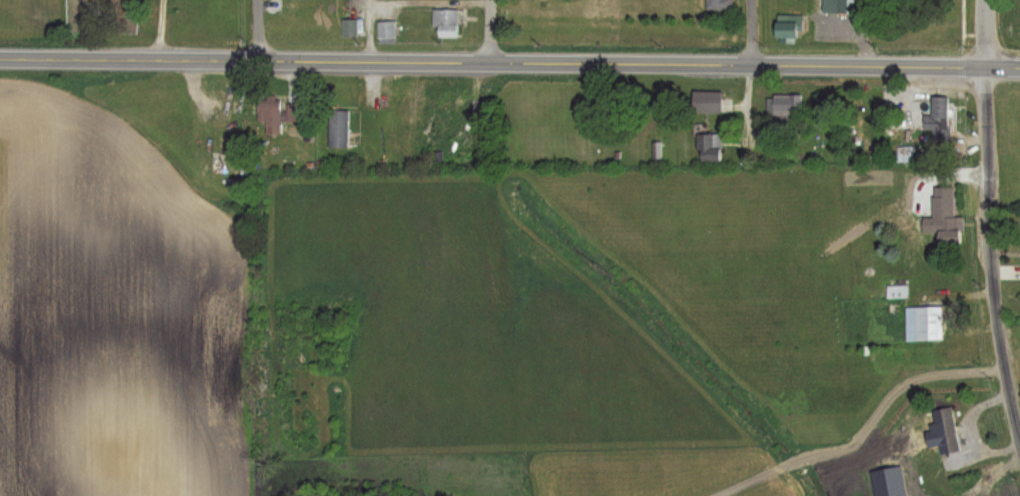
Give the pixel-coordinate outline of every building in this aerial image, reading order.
[(731,10),(731,0),(707,0),(707,10),(731,10)] [(837,14),(857,14),(857,0),(837,0),(837,14)] [(457,9),(433,9),(433,38),(457,38),(457,9)] [(796,30),(801,30),(801,15),(775,15),(775,42),(795,42),(796,30)] [(354,36),(354,21),(341,21),(341,36),(354,36)] [(376,44),(395,44),(395,22),(376,22),(376,44)] [(692,113),(720,113),(720,92),(692,92),(692,113)] [(800,118),(800,95),(766,95),(766,118),(800,118)] [(279,134),(280,123),(298,123),(298,104),(281,104),(281,98),(257,97),(257,123),(264,123),(263,134),(279,134)] [(948,97),(931,97),(931,116),(923,116),(923,131),(932,131),(932,145),(948,145),(948,97)] [(347,148),(347,110),(328,110),(328,148),(347,148)] [(697,135),(697,161),(720,161),(720,135),(697,135)] [(962,218),(937,218),(937,245),(962,245),(962,218)] [(887,297),(907,297),(907,285),(887,285),(887,297)] [(942,306),(905,306),(905,340),(942,340),(942,306)] [(931,411),(932,420),(926,421),(928,433),(936,432),(939,455),(958,452),(951,408),(931,411)]
